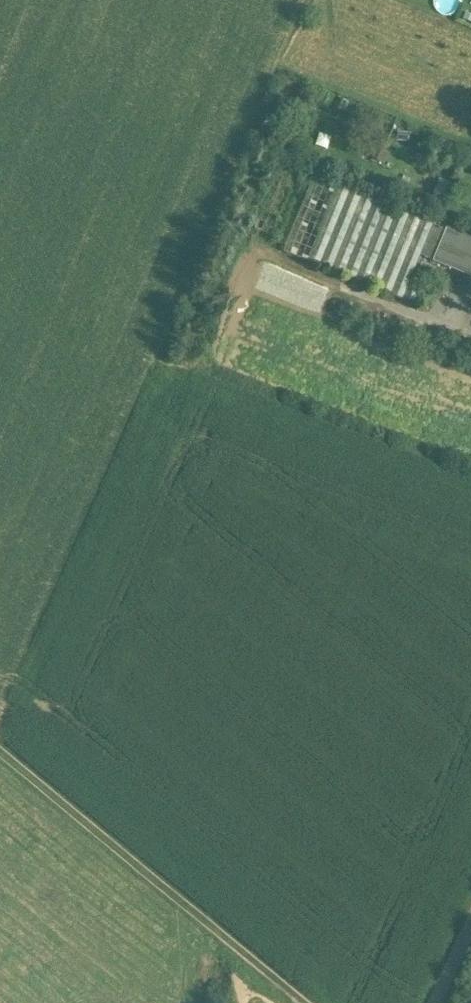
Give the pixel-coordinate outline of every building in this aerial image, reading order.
[(434,222),(316,174),(284,252),(415,304),(423,282),(412,277),(420,256),(433,225),(434,222)] [(433,225),(420,256),(433,262),(446,231),(433,225)] [(446,231),(433,262),(470,277),(470,241),(446,231)]
